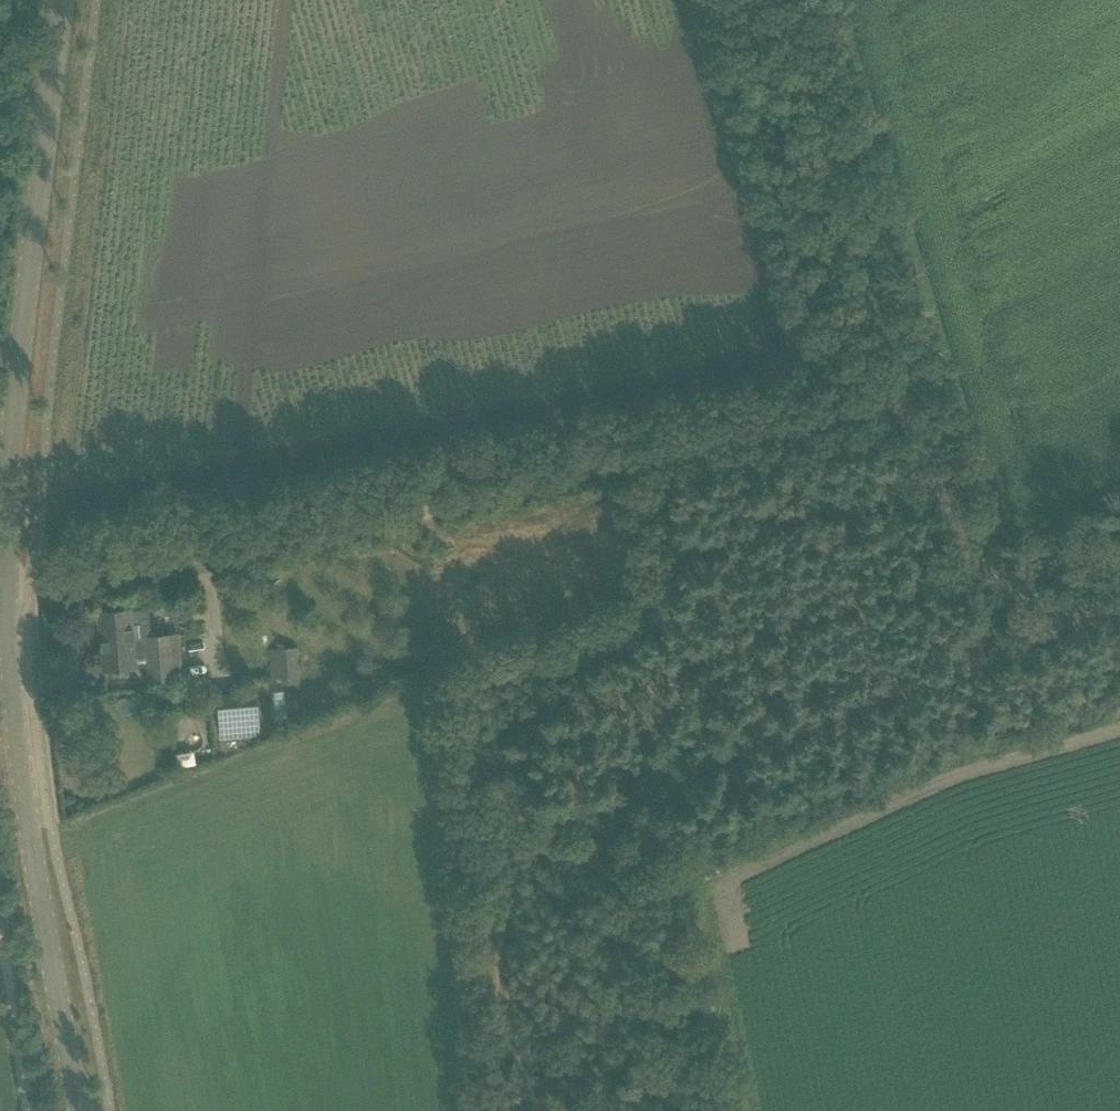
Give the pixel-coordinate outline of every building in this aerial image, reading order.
[(132,637),(130,609),(98,612),(104,670),(135,667),(133,654),(146,653),(149,682),(172,680),(169,634),(132,637)] [(274,678),(300,677),(299,645),(272,646),(274,678)] [(256,693),(215,694),(217,737),(257,736),(256,693)]
